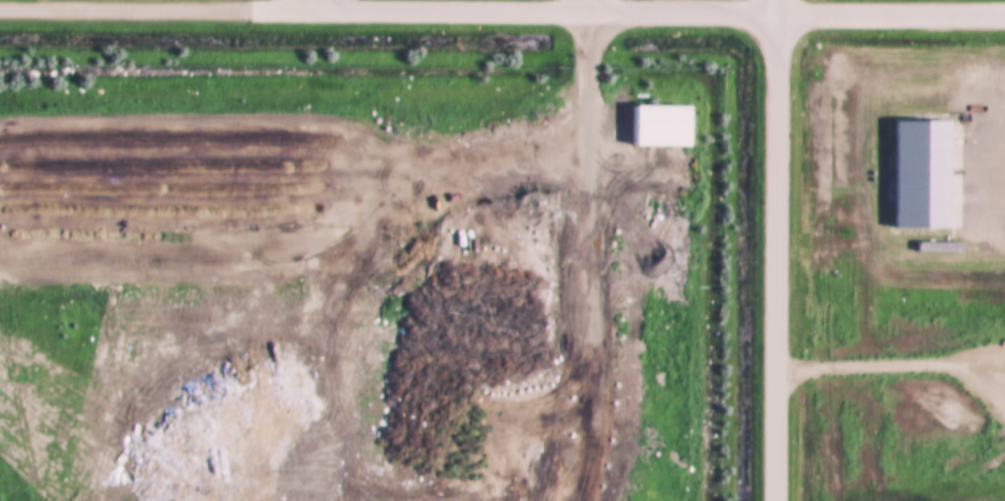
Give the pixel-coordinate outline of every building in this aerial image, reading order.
[(631,103),(630,142),(688,143),(688,104),(631,103)] [(887,116),(947,116),(946,227),(887,227),(887,116)]
